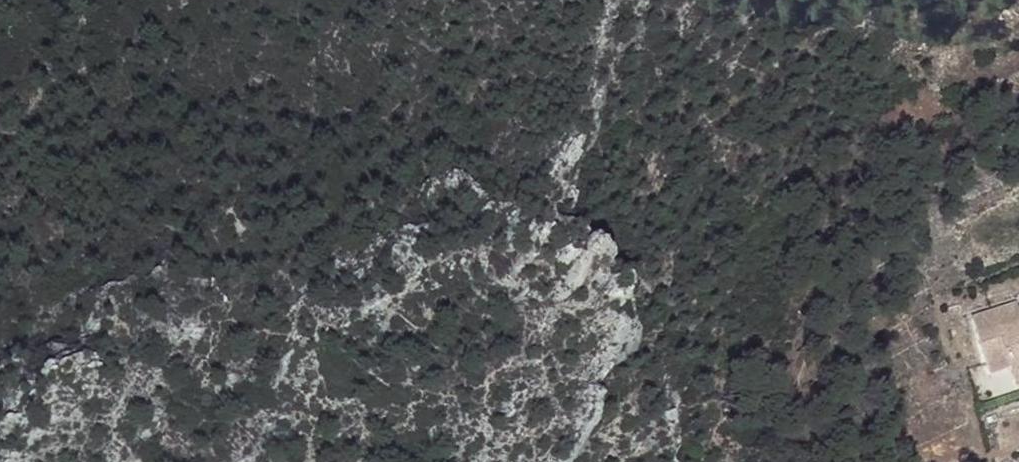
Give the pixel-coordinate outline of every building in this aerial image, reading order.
[(1017,303),(972,317),(989,374),(1010,368),(1013,380),(1018,378),(1018,310),(1017,303)]
